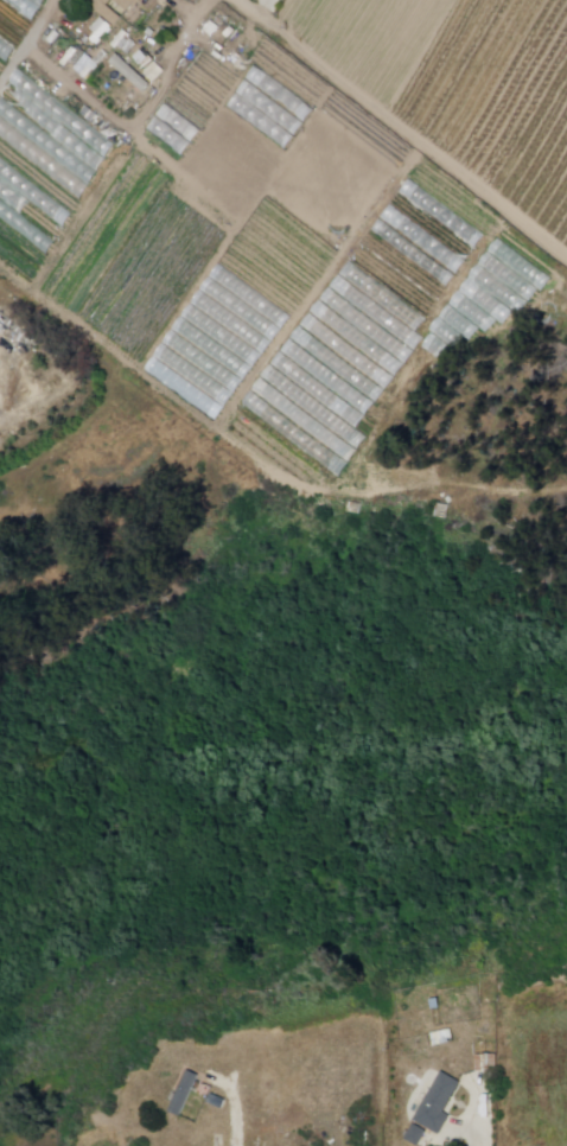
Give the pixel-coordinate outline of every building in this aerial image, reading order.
[(87,5),(91,0),(110,0),(106,6),(120,18),(113,27),(87,5)] [(126,12),(110,0),(141,0),(134,8),(130,6),(126,12)] [(103,61),(131,92),(139,86),(110,55),(103,61)] [(150,1083),(155,1096),(196,1080),(191,1068),(150,1083)] [(167,1112),(186,1071),(198,1076),(179,1118),(167,1112)] [(441,1071),(461,1082),(442,1114),(450,1118),(439,1137),(413,1121),(441,1071)] [(208,1102),(211,1095),(224,1101),(221,1109),(208,1102)] [(404,1139),(413,1125),(426,1132),(418,1145),(404,1139)]
